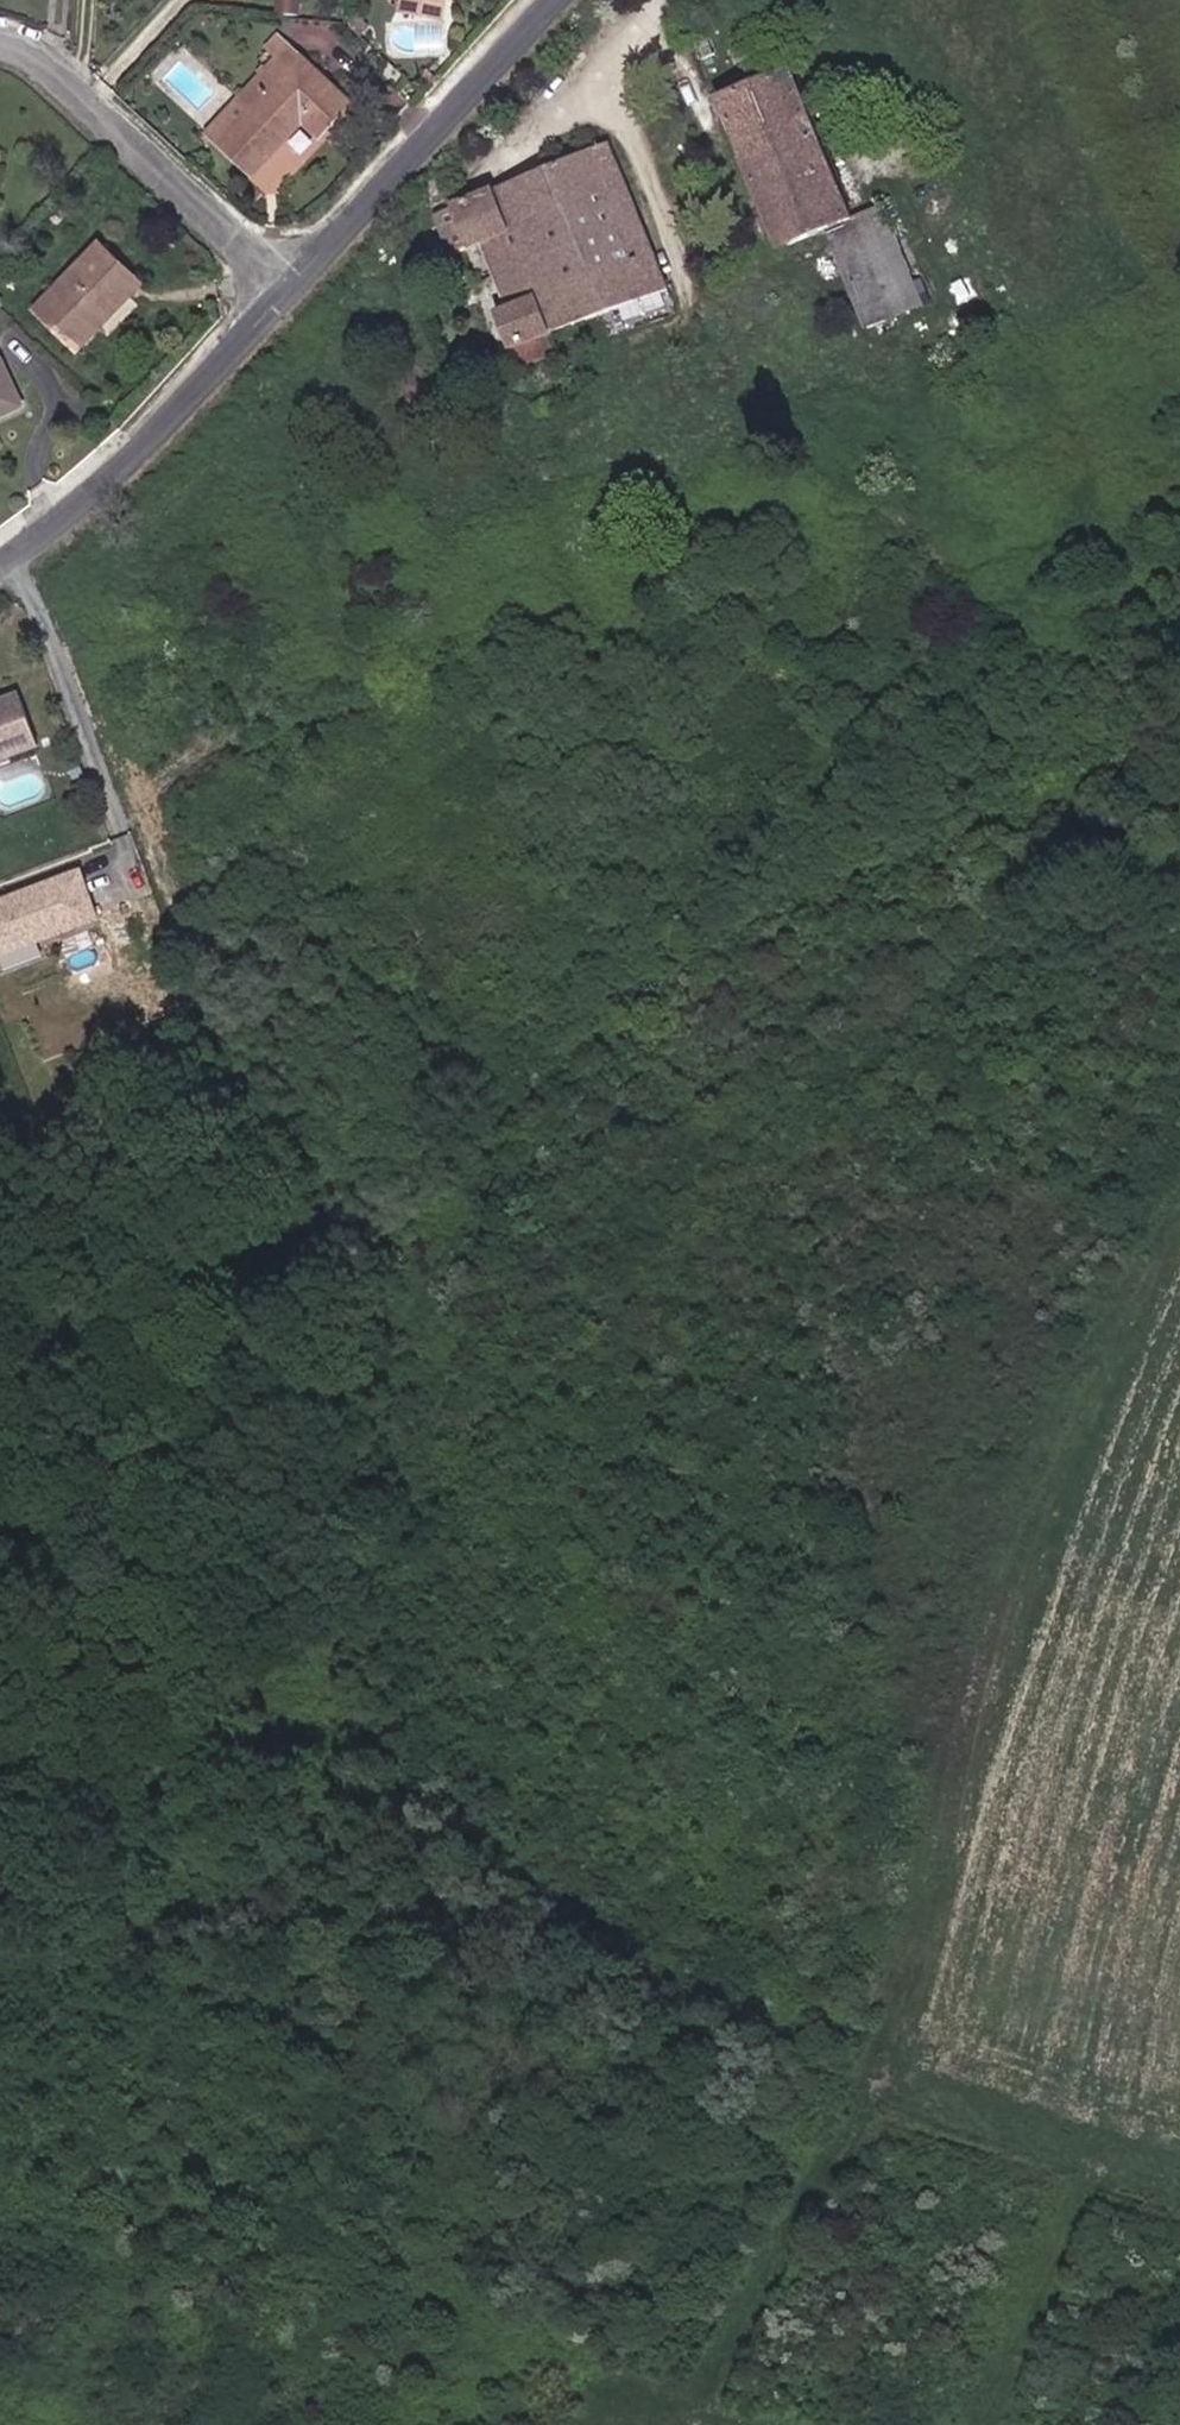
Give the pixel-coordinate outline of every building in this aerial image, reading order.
[(446,0),(406,0),(403,11),(442,19),(446,0)] [(348,103),(279,39),(271,48),(282,58),(239,105),(252,116),(223,147),(246,170),(305,107),(325,126),(348,103)] [(852,218),(788,67),(717,98),(780,250),(828,230),(831,229),(851,278),(847,280),(867,329),(923,305),(883,206),(852,218)] [(223,147),(252,116),(239,105),(210,136),(223,147)] [(325,126),(305,107),(246,170),(253,176),(304,121),(319,134),(325,126)] [(669,289),(607,142),(436,214),(452,254),(482,241),(510,309),(498,314),(512,348),(549,334),(669,289)] [(80,353),(146,288),(102,245),(37,310),(80,353)] [(519,365),(555,352),(549,334),(512,348),(519,365)] [(0,359),(0,416),(22,406),(0,359)] [(19,695),(0,702),(0,762),(39,747),(19,695)] [(79,874),(21,896),(23,901),(16,904),(13,898),(0,903),(0,958),(97,922),(79,874)]
